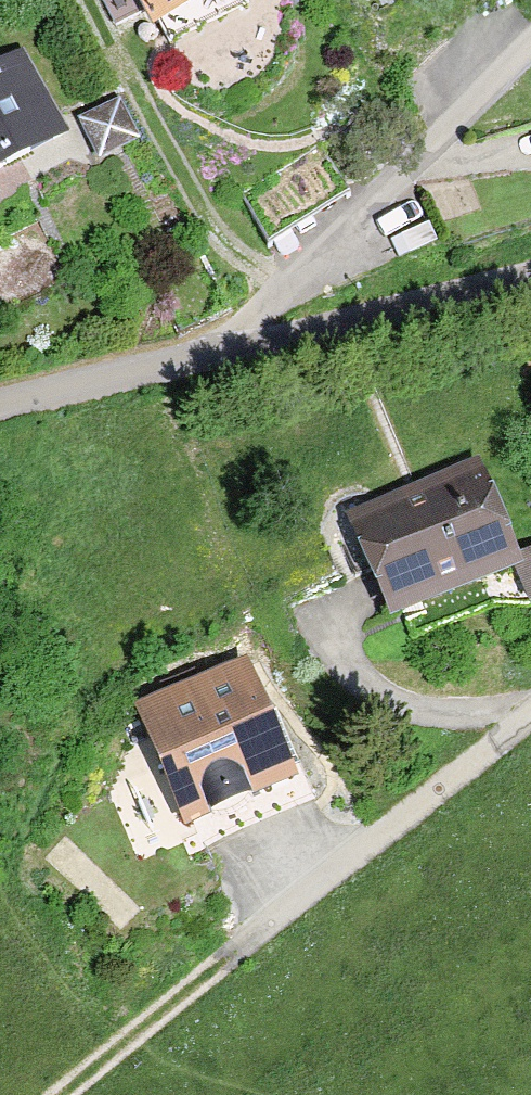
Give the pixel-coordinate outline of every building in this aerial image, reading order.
[(156,24),(205,0),(144,0),(156,24)] [(0,72),(0,167),(58,137),(20,62),(0,72)] [(476,472),(356,523),(394,613),(513,562),(476,472)] [(170,703),(147,713),(197,834),(309,788),(276,709),(260,716),(242,673),(201,690),(193,673),(163,686),(170,703)]
